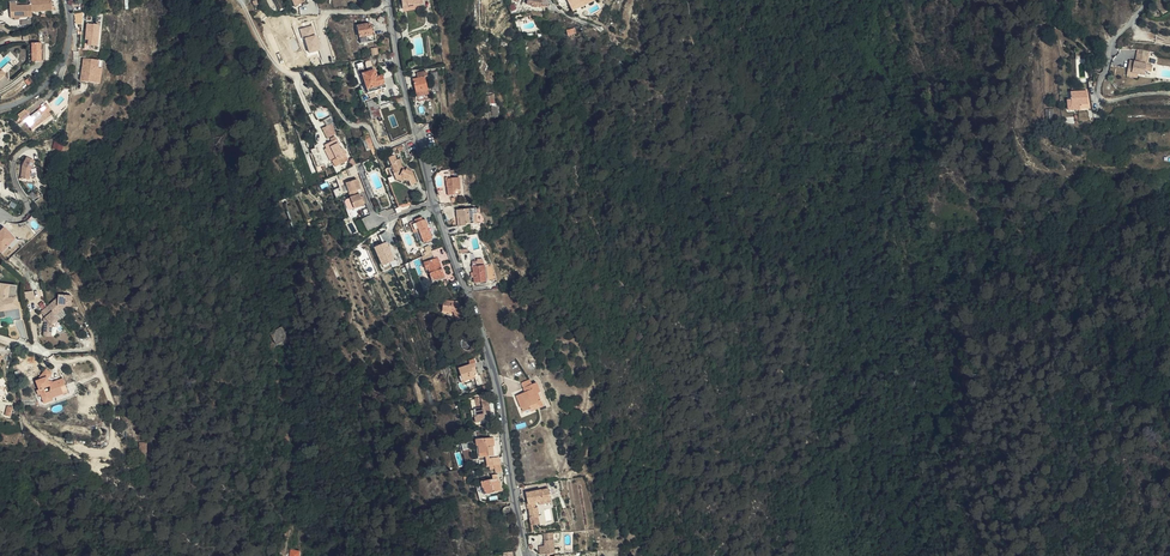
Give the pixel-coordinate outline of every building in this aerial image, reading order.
[(52,0),(32,0),(32,4),(18,5),(10,5),(11,17),(33,16),(33,11),(56,10),(55,6),(52,7),(52,0)] [(399,8),(405,7),(404,5),(409,4),(415,3),(415,0),(397,0),(399,8)] [(594,0),(568,0),(573,11),(594,1),(594,0)] [(358,42),(374,38),(373,31),(370,32),(367,22),(354,25),(358,42)] [(98,46),(100,25),(88,24),(86,40),(89,40),(88,45),(98,46)] [(42,60),(42,43),(33,43),(34,60),(42,60)] [(1130,60),(1128,68),(1130,67),(1140,67),(1153,68),(1154,64),(1148,63),(1150,52),(1138,50),(1136,61),(1130,60)] [(85,58),(81,80),(101,83),(104,60),(85,58)] [(368,92),(372,90),(376,89),(377,92),(386,89),(381,74),(376,75),(372,69),(365,71),(361,61),(353,64),(357,74),(359,74),(361,77),(362,77),(368,92)] [(415,93),(427,90),(423,76),(417,77),(412,78),(415,93)] [(34,82),(31,77),(26,81),(30,86),(34,82)] [(428,99),(427,90),(415,93),(417,101),(428,99)] [(1088,103),(1087,91),(1071,92),(1072,100),(1068,100),(1069,109),(1076,109),(1078,108),(1080,108),(1080,104),(1088,103)] [(380,115),(374,99),(365,102),(371,118),(380,115)] [(48,110),(51,107),(48,102),(31,114),(26,107),(17,114),(19,116),(22,120),(27,121),(33,130),(52,116),(50,112),(48,110)] [(322,125),(324,129),(329,126),(327,122),(330,121),(326,115),(318,119),(322,125)] [(359,141),(356,142),(360,151),(366,148),(360,133),(356,135),(359,141)] [(325,140),(322,142),(324,146),(320,148),(325,159),(324,160),(327,166),(340,160),(338,154),(335,147),(333,148),(331,144),(332,143),(330,138),(329,138),(328,136),(324,138),(325,140)] [(56,137),(54,148),(63,150),(65,139),(56,137)] [(320,168),(310,145),(303,148),(305,153),(307,153),(313,165),(316,164),(318,169),(320,168)] [(389,170),(392,175),(399,174),(404,180),(406,178),(408,180),(408,183),(414,180),(410,171),(409,170),(404,168),(398,165),(397,161),(395,157),(394,158),(392,153),(386,156),(392,168),(389,170)] [(31,169),(36,161),(28,157),(22,166),(22,178),(30,179),(31,169)] [(349,164),(340,168),(344,174),(352,170),(349,164)] [(399,174),(392,175),(393,177),(407,183),(408,183),(408,180),(406,178),(404,180),(399,174)] [(449,185),(450,194),(461,193),(460,176),(448,178),(448,180),(448,181),(449,181),(450,185),(449,185)] [(361,189),(358,178),(346,182),(350,192),(349,192),(351,198),(352,198),(356,209),(365,206),(361,194),(360,195),(358,190),(361,189)] [(457,219),(458,225),(463,225),(463,224),(485,222),(484,216),(481,214),(481,208),(453,211),(454,219),(457,219)] [(422,221),(421,217),(415,220),(417,223),(411,225),(415,235),(421,232),(425,241),(432,238),(429,230),(431,230),(426,219),(422,221)] [(2,252),(16,238),(5,227),(0,232),(0,250),(2,252)] [(375,247),(382,265),(394,260),(387,242),(375,247)] [(426,253),(420,254),(423,261),(433,257),(429,250),(426,252),(426,253)] [(433,257),(423,261),(426,268),(428,267),(432,278),(437,277),(438,278),(444,275),(436,256),(433,257)] [(479,267),(472,267),(473,284),(486,283),(485,276),(488,276),(486,266),(479,267)] [(16,279),(7,269),(4,272),(5,276),(12,284),(16,279)] [(20,284),(0,283),(0,310),(16,311),(16,314),(18,314),(20,284)] [(35,299),(34,291),(26,292),(27,300),(35,299)] [(56,316),(71,307),(70,305),(72,302),(74,299),(71,294),(71,293),(62,298),(61,302),(57,304),(56,302),(40,310),(44,318),(45,331),(53,331),(53,324),(59,320),(56,316)] [(70,305),(71,307),(79,303),(74,293),(71,294),(74,299),(72,302),(70,305)] [(455,320),(463,317),(456,300),(443,299),(442,309),(452,310),(455,320)] [(283,341),(278,329),(270,333),(276,344),(283,341)] [(468,363),(457,369),(462,381),(475,376),(473,372),(476,371),(472,362),(474,361),(472,357),(466,359),(468,363)] [(54,374),(48,370),(44,375),(50,379),(54,374)] [(53,384),(50,379),(44,375),(42,379),(43,381),(39,383),(43,391),(41,392),(43,397),(45,396),(49,403),(57,399),(56,397),(67,392),(63,385),(68,383),(66,378),(56,381),(57,382),(53,384)] [(531,384),(523,387),(525,392),(516,395),(521,407),(522,407),(524,411),(531,409),(530,406),(542,402),(539,394),(543,392),(538,381),(531,384)] [(45,396),(43,397),(40,398),(45,408),(69,397),(67,392),(56,397),(57,399),(49,403),(45,396)] [(485,410),(488,409),(485,399),(480,401),(480,405),(472,407),(474,413),(472,414),(474,421),(487,418),(485,410)] [(493,442),(493,436),(475,438),(475,444),(478,444),(479,451),(487,450),(488,456),(493,455),(492,446),(491,442),(493,442)] [(462,449),(469,448),(467,440),(460,441),(462,449)] [(148,456),(148,443),(140,442),(140,455),(148,456)] [(472,459),(469,448),(462,449),(465,459),(472,459)] [(487,450),(479,451),(479,457),(486,456),(487,458),(488,458),(488,456),(487,450)] [(501,472),(500,463),(498,463),(493,464),(494,473),(501,472)] [(495,486),(498,485),(497,479),(496,479),(491,480),(480,482),(481,488),(483,488),(484,495),(496,493),(495,486)] [(526,493),(530,518),(537,518),(536,508),(534,508),(534,503),(537,503),(550,501),(548,490),(526,493)] [(537,518),(530,518),(531,526),(538,525),(537,518)] [(551,532),(543,533),(544,545),(537,546),(538,555),(544,554),(553,553),(553,550),(551,532)]
